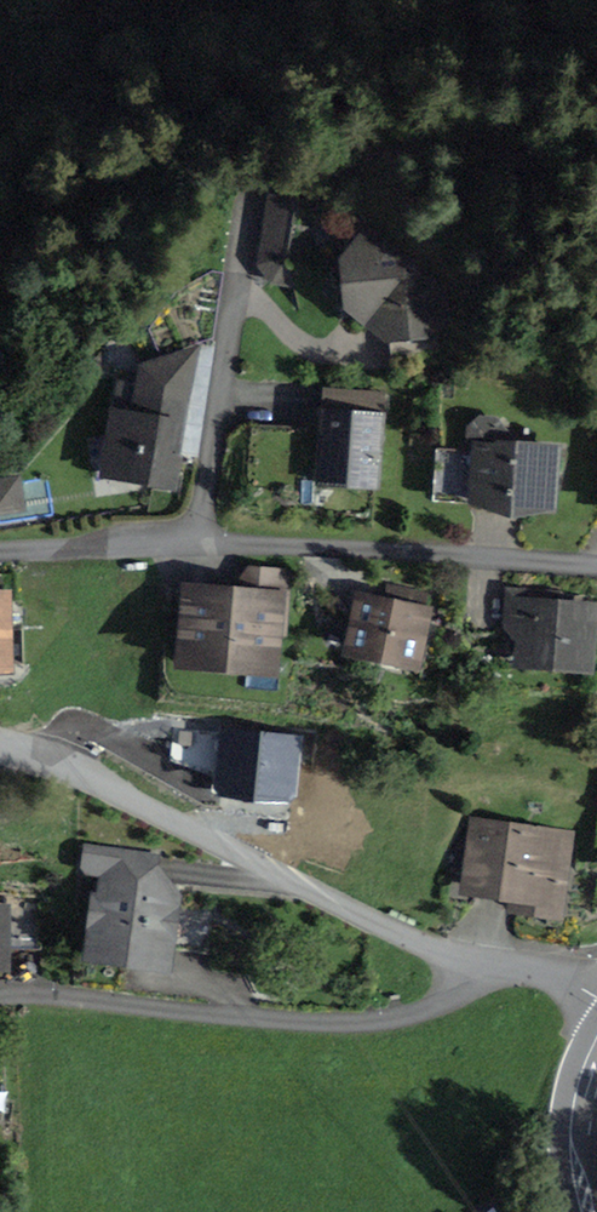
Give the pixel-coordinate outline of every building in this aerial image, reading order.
[(273,199),(263,264),(274,278),(292,281),(286,258),(295,203),(273,199)] [(341,278),(343,306),(359,304),(372,317),(379,311),(387,314),(390,363),(432,360),(429,310),(439,309),(437,287),(388,248),(366,249),(367,260),(363,261),(350,278),(341,278)] [(143,368),(140,388),(121,384),(107,468),(128,472),(127,475),(172,482),(176,458),(170,457),(176,422),(174,421),(177,402),(184,403),(191,352),(143,368)] [(333,387),(331,415),(326,415),(322,479),(374,483),(381,391),(333,387)] [(439,448),(436,496),(475,499),(475,504),(517,506),(517,499),(527,500),(531,505),(550,506),(554,448),(516,445),(495,421),(480,420),(469,428),(469,439),(478,450),(439,448)] [(22,508),(18,478),(0,481),(0,512),(22,508)] [(192,594),(187,655),(268,662),(271,629),(283,630),(288,574),(252,571),(233,598),(192,594)] [(4,664),(3,630),(23,629),(22,600),(16,600),(15,574),(0,574),(0,664),(4,664)] [(388,587),(385,604),(361,599),(351,648),(415,661),(427,595),(388,587)] [(522,634),(521,652),(554,654),(554,662),(588,664),(592,609),(566,607),(566,610),(548,609),(548,603),(543,596),(511,593),(509,625),(516,633),(522,634)] [(565,836),(481,823),(476,857),(452,853),(446,901),(472,904),(480,896),(517,900),(516,907),(553,912),(565,836)] [(101,874),(98,894),(174,905),(175,894),(167,883),(156,881),(159,856),(91,847),(87,872),(101,874)] [(98,894),(91,950),(166,960),(168,944),(207,949),(213,910),(174,905),(98,894)] [(2,961),(2,947),(39,947),(40,911),(0,911),(0,961),(2,961)]
